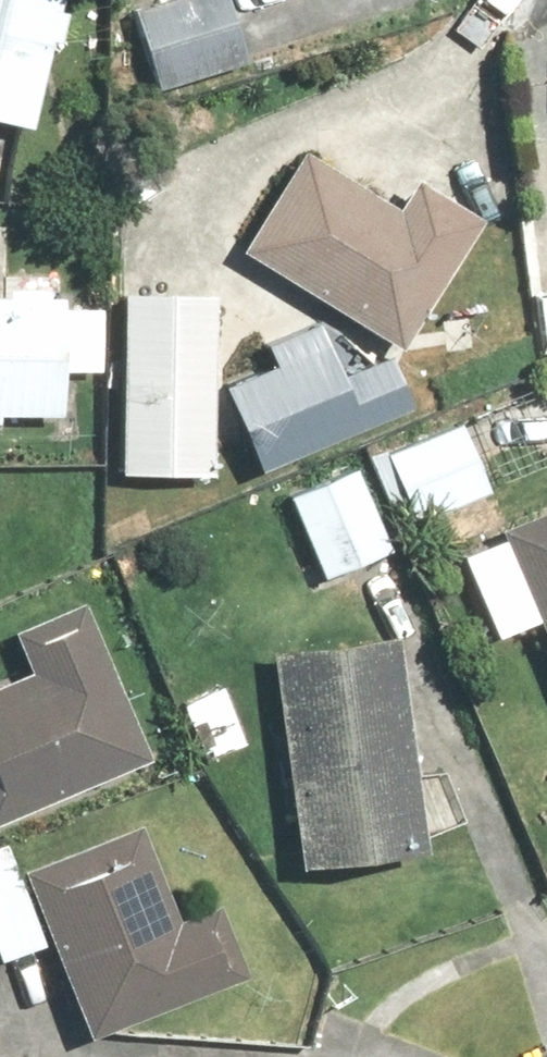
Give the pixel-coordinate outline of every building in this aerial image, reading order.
[(30,145),(59,0),(0,0),(0,139),(30,145)] [(122,15),(148,107),(234,83),(211,0),(176,0),(122,15)] [(288,164),(224,262),(382,365),(465,239),(403,199),(385,227),(288,164)] [(207,304),(113,302),(109,489),(204,491),(207,304)] [(0,306),(0,429),(61,429),(63,307),(0,306)] [(213,408),(245,481),(397,416),(379,374),(330,395),(304,336),(256,357),(268,385),(213,408)] [(375,461),(407,536),(485,503),(452,428),(375,461)] [(353,477),(281,507),(318,592),(389,562),(353,477)] [(444,565),(485,660),(528,642),(546,686),(546,521),(444,565)] [(145,761),(76,604),(0,637),(0,657),(13,685),(0,691),(0,826),(145,761)] [(261,664),(271,886),(398,881),(388,658),(261,664)] [(36,963),(73,1051),(225,988),(193,911),(160,925),(127,848),(15,896),(0,862),(0,978),(36,963)]
